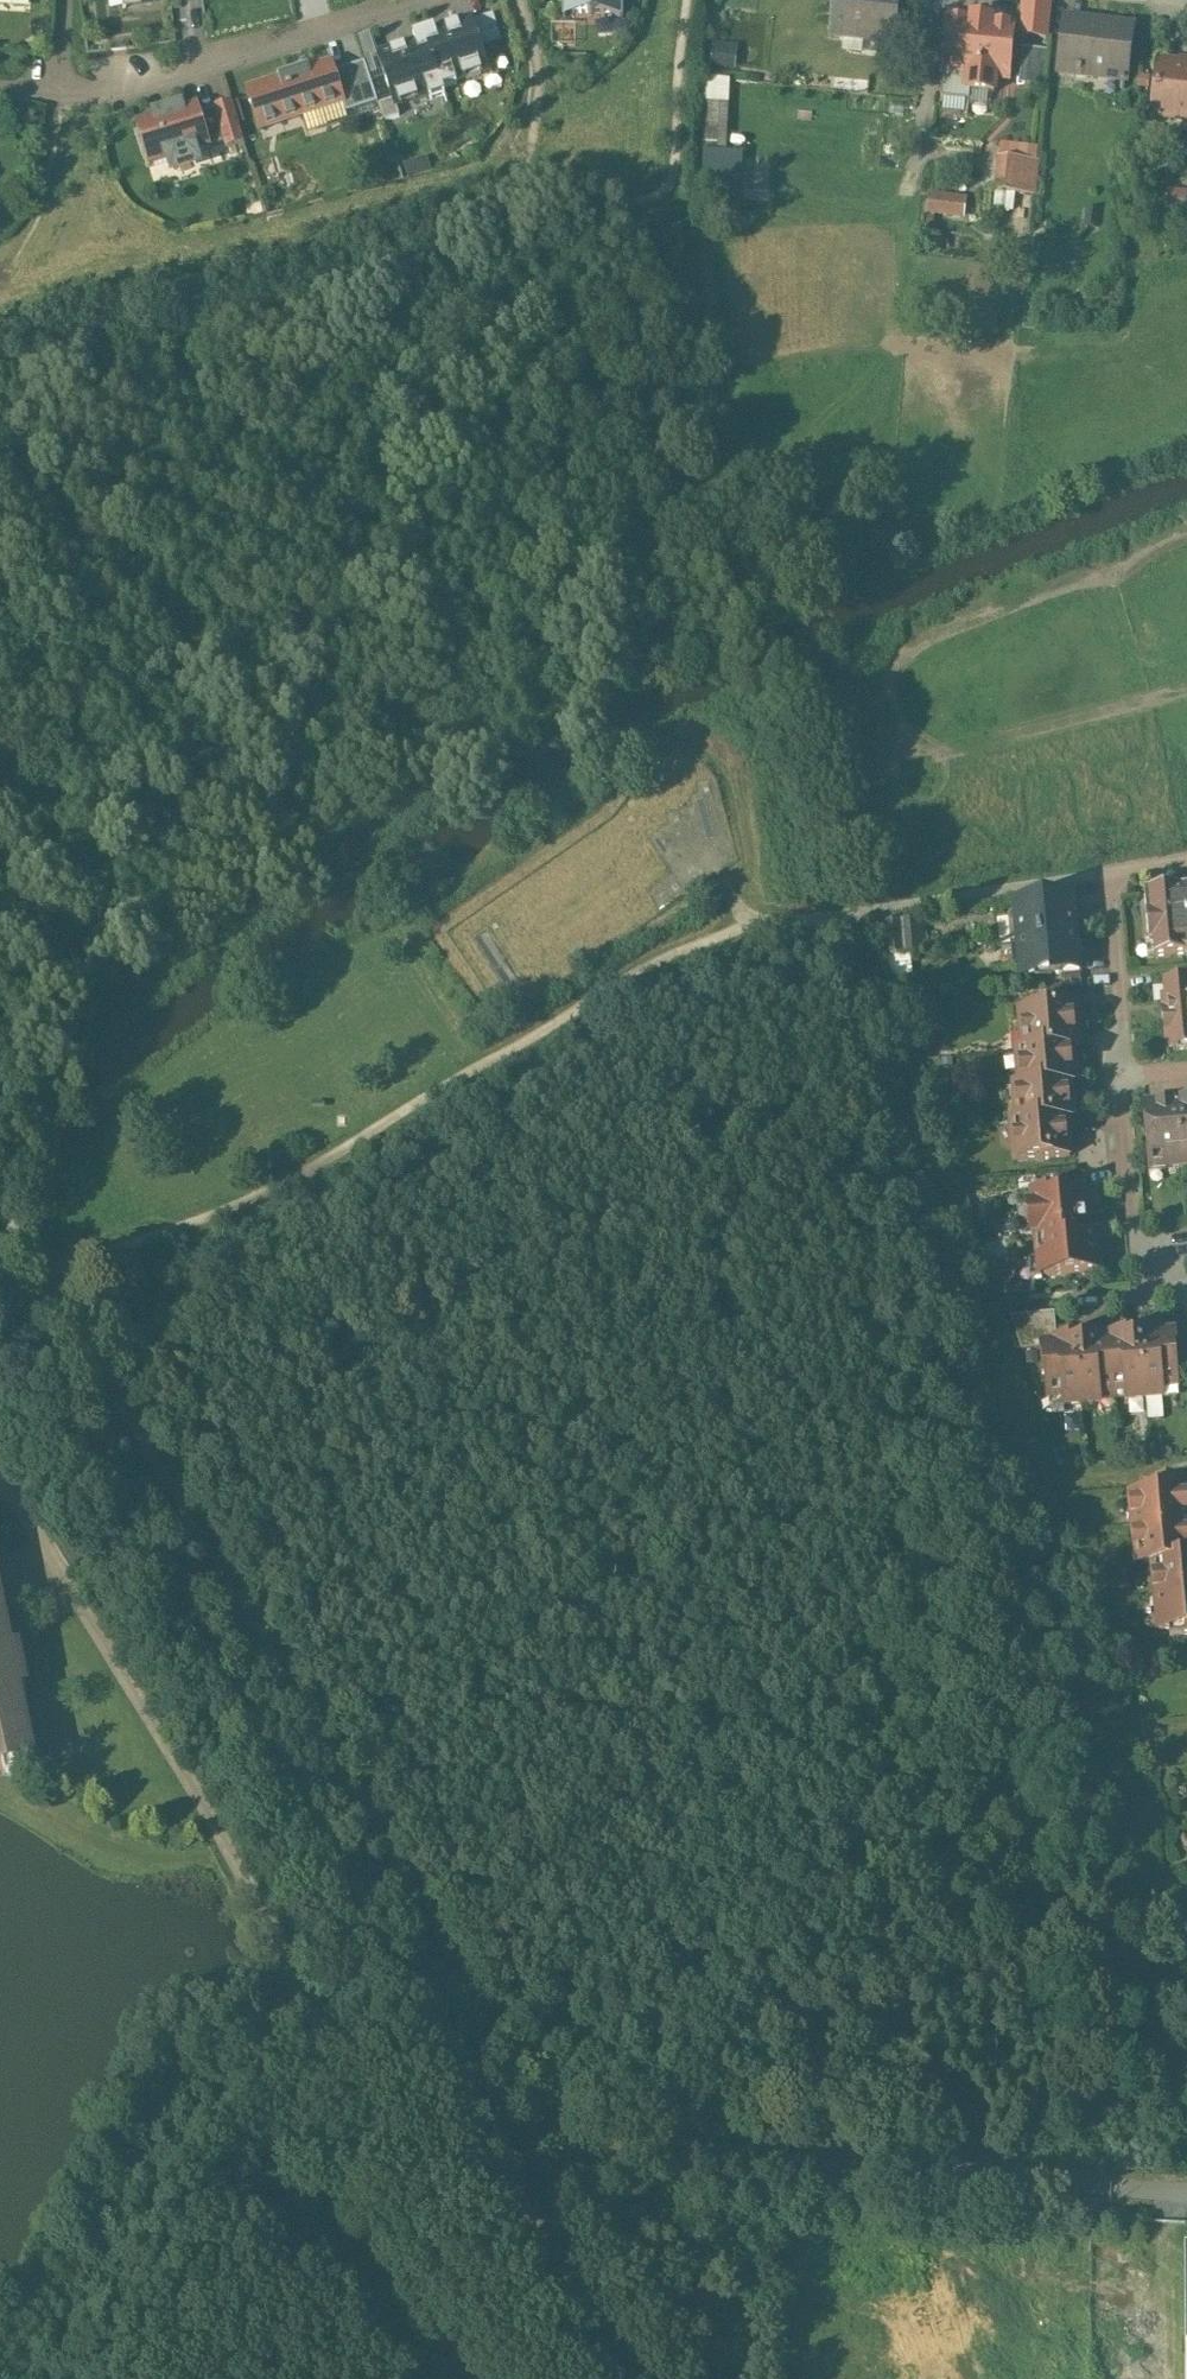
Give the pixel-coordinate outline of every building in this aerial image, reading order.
[(137,1),(136,2),(135,0),(119,0),(121,11),(138,9),(137,1)] [(563,19),(566,19),(566,14),(601,14),(601,18),(621,18),(621,19),(623,19),(623,0),(563,0),(563,19)] [(830,36),(895,43),(899,0),(834,0),(830,36)] [(1022,26),(1050,29),(1053,0),(1025,0),(1022,26)] [(493,15),(473,21),(482,49),(502,42),(493,15)] [(1016,24),(952,17),(947,70),(941,70),(938,96),(971,100),(974,76),(1010,80),(1016,24)] [(472,21),(435,33),(434,30),(424,33),(443,90),(457,85),(456,81),(463,78),(464,81),(489,72),(482,49),(473,21),(472,21)] [(1132,28),(1085,22),(1084,29),(1065,27),(1059,73),(1121,81),(1120,90),(1124,91),(1132,28)] [(416,45),(378,57),(393,102),(395,109),(396,108),(430,97),(431,100),(445,96),(443,90),(424,33),(414,37),(416,45)] [(715,40),(714,64),(739,65),(739,40),(715,40)] [(1161,63),(1159,65),(1153,117),(1186,121),(1186,66),(1161,63)] [(365,64),(333,74),(343,105),(346,115),(378,105),(365,64)] [(309,70),(278,80),(279,82),(249,92),(261,131),(343,105),(333,74),(331,65),(310,72),(309,70)] [(704,143),(730,144),(732,75),(706,74),(704,143)] [(393,102),(379,106),(385,122),(400,117),(396,108),(395,109),(393,102)] [(232,105),(214,110),(215,112),(225,145),(227,151),(245,146),(232,105)] [(182,111),(156,119),(156,120),(137,126),(150,170),(171,163),(173,170),(197,163),(195,156),(212,151),(211,149),(225,145),(215,112),(201,116),(199,107),(183,112),(182,111)] [(746,181),(746,148),(705,148),(705,181),(746,181)] [(1030,159),(999,156),(996,190),(1026,193),(1030,159)] [(970,216),(970,192),(930,192),(930,216),(970,216)] [(1171,891),(1171,888),(1144,891),(1146,913),(1148,941),(1154,940),(1155,956),(1186,953),(1186,887),(1181,888),(1171,891)] [(1073,900),(1015,905),(1016,912),(1012,917),(1013,931),(1017,935),(1018,941),(1076,935),(1076,927),(1080,921),(1075,917),(1073,900)] [(903,922),(884,924),(886,952),(905,951),(903,922)] [(1076,935),(1018,941),(1018,947),(1014,951),(1016,965),(1020,969),(1021,976),(1080,971),(1078,954),(1083,948),(1077,944),(1076,935)] [(1167,985),(1169,1000),(1164,1000),(1164,1001),(1167,1036),(1174,1042),(1174,1050),(1186,1049),(1186,983),(1167,985)] [(1167,985),(1153,986),(1154,1002),(1164,1001),(1164,1000),(1169,1000),(1167,985)] [(1074,1005),(1043,1008),(1043,1009),(1020,1011),(1021,1029),(1028,1034),(1029,1048),(1017,1049),(1017,1050),(1078,1044),(1074,1005)] [(1078,1044),(1017,1050),(1017,1052),(1023,1051),(1024,1063),(1019,1069),(1020,1084),(1014,1084),(1014,1085),(1075,1080),(1072,1046),(1078,1045),(1078,1044)] [(1075,1080),(1014,1085),(1016,1101),(1022,1106),(1023,1119),(1011,1120),(1012,1121),(1072,1115),(1069,1081),(1075,1081),(1075,1080)] [(1158,1104),(1158,1105),(1145,1106),(1150,1163),(1163,1161),(1163,1168),(1186,1166),(1186,1101),(1158,1104)] [(1072,1115),(1012,1121),(1012,1123),(1018,1122),(1019,1135),(1013,1141),(1015,1158),(1038,1156),(1038,1158),(1069,1155),(1066,1117),(1072,1116),(1072,1115)] [(1085,1181),(1073,1182),(1074,1194),(1086,1193),(1085,1185),(1085,1181)] [(1104,1184),(1085,1185),(1086,1193),(1088,1213),(1107,1211),(1104,1184)] [(1074,1194),(1055,1196),(1054,1191),(1032,1193),(1033,1205),(1030,1206),(1032,1232),(1036,1232),(1038,1258),(1040,1257),(1042,1275),(1100,1270),(1097,1236),(1090,1237),(1088,1213),(1086,1193),(1074,1194)] [(1054,1311),(1010,1314),(1022,1348),(1042,1346),(1042,1344),(1056,1343),(1056,1340),(1057,1340),(1054,1311)] [(1133,1336),(1084,1341),(1084,1337),(1057,1340),(1056,1340),(1056,1343),(1042,1344),(1042,1346),(1044,1371),(1048,1371),(1050,1399),(1063,1398),(1064,1405),(1101,1402),(1101,1394),(1126,1392),(1127,1399),(1164,1396),(1163,1389),(1176,1388),(1174,1359),(1177,1359),(1174,1333),(1161,1334),(1161,1330),(1133,1333),(1133,1336)] [(1140,1486),(1141,1494),(1131,1495),(1132,1511),(1138,1516),(1139,1526),(1134,1526),(1136,1549),(1144,1548),(1146,1564),(1161,1562),(1163,1576),(1154,1577),(1156,1599),(1162,1599),(1163,1609),(1158,1614),(1159,1631),(1170,1630),(1170,1638),(1186,1636),(1186,1498),(1185,1498),(1183,1482),(1140,1486)] [(38,1759),(0,1586),(0,1767),(38,1759)]
